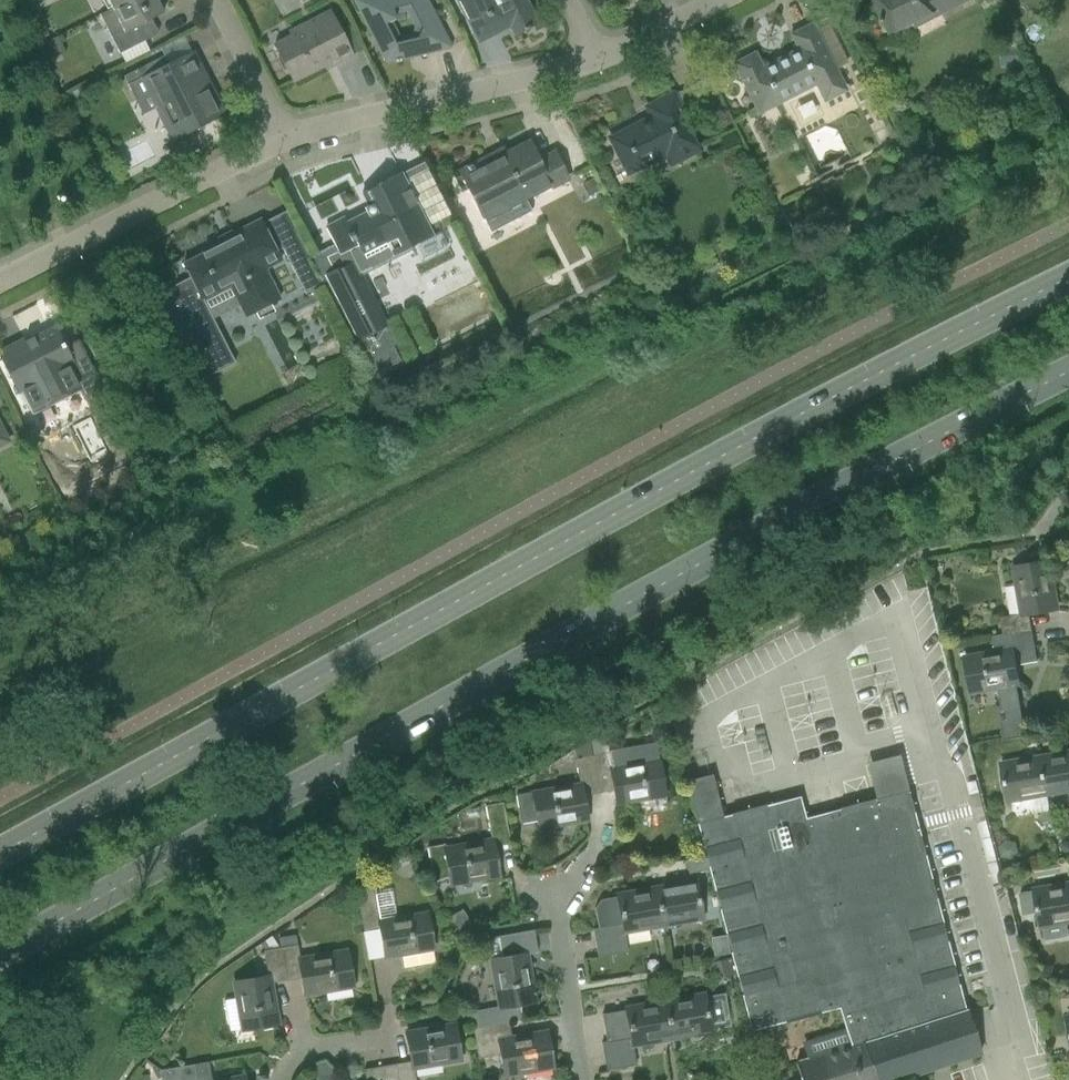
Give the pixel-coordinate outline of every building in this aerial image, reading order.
[(100,14),(107,28),(120,54),(124,52),(144,42),(136,27),(152,19),(164,13),(158,0),(127,0),(112,8),(100,14)] [(451,45),(428,0),(355,0),(384,59),(389,62),(395,60),(395,61),(401,60),(401,59),(410,57),(412,52),(418,51),(422,54),(450,48),(451,45)] [(468,18),(478,38),(496,29),(494,25),(501,21),(503,25),(510,21),(516,33),(525,28),(526,30),(532,27),(530,25),(537,21),(526,0),(458,0),(468,18)] [(884,22),(891,35),(937,12),(939,16),(970,1),(969,0),(879,0),(874,3),(884,22)] [(331,11),(310,22),(290,32),(292,36),(275,44),(294,81),(334,61),(336,64),(353,56),(331,11)] [(847,91),(822,43),(812,24),(790,35),(798,50),(762,68),(754,53),(733,64),(759,115),(760,114),(759,112),(777,102),(778,105),(817,85),(825,102),(847,91)] [(1016,46),(999,48),(1001,67),(1018,66),(1016,46)] [(149,73),(147,74),(143,76),(139,68),(124,75),(137,100),(155,91),(163,106),(158,108),(174,140),(224,115),(193,52),(168,64),(164,56),(145,65),(149,73)] [(77,89),(65,94),(72,107),(83,102),(77,89)] [(610,138),(620,158),(628,174),(666,154),(672,164),(699,150),(682,118),(686,116),(675,93),(647,107),(652,117),(610,138)] [(467,167),(460,171),(470,191),(483,215),(491,231),(531,210),(526,200),(534,195),(568,178),(566,172),(555,152),(540,161),(530,141),(506,154),(491,161),(489,156),(472,165),(471,164),(467,166),(467,167)] [(334,244),(310,257),(321,279),(356,347),(362,358),(364,362),(367,360),(375,374),(400,361),(393,347),(398,344),(362,275),(414,249),(413,246),(433,235),(432,233),(440,229),(432,214),(424,218),(401,173),(401,172),(378,184),(384,197),(369,205),(367,206),(364,207),(367,212),(348,222),(345,217),(325,227),(334,244)] [(594,180),(582,186),(588,196),(599,190),(594,180)] [(446,206),(436,212),(444,227),(454,222),(446,206)] [(259,219),(230,234),(232,237),(183,263),(190,277),(159,292),(203,378),(234,363),(202,300),(230,286),(245,316),(280,298),(265,269),(281,260),(259,219)] [(303,288),(321,279),(310,257),(301,240),(283,249),(303,288)] [(0,351),(0,355),(31,414),(80,389),(83,394),(100,385),(77,339),(65,345),(56,328),(35,339),(34,335),(25,340),(24,339),(22,340),(0,351)] [(8,441),(0,425),(0,445),(8,441)] [(1022,614),(1000,618),(1003,634),(1032,630),(1029,614),(1057,609),(1049,561),(1014,567),(1022,614)] [(992,653),(964,658),(970,692),(1000,687),(1003,706),(1000,706),(1003,727),(1023,724),(1016,684),(1018,684),(1015,665),(1037,661),(1032,630),(1003,634),(990,637),(992,653)] [(607,737),(590,740),(593,756),(610,753),(610,752),(608,739),(607,737)] [(590,740),(575,749),(575,752),(576,758),(593,756),(590,740)] [(610,753),(593,756),(599,793),(615,791),(617,803),(665,795),(659,760),(658,760),(655,744),(610,752),(610,753)] [(1040,757),(1047,794),(1068,790),(1068,752),(1040,757)] [(599,793),(593,756),(576,758),(581,785),(534,793),(534,792),(518,795),(522,823),(539,820),(540,828),(587,820),(583,796),(599,793)] [(1027,797),(1047,794),(1040,757),(1001,763),(1007,801),(1027,797)] [(805,795),(766,805),(766,806),(732,815),(731,814),(723,816),(712,776),(687,783),(704,847),(707,846),(711,865),(708,866),(715,890),(718,889),(723,908),(720,909),(726,933),(729,932),(733,950),(730,951),(737,976),(740,975),(745,994),(742,994),(751,1031),(839,1008),(847,1032),(871,1024),(876,1038),(888,1034),(886,1028),(891,1026),(893,1032),(966,1008),(966,1007),(964,1007),(958,983),(956,984),(951,965),(953,965),(947,941),(944,941),(939,923),(942,922),(936,898),(933,899),(929,881),(931,881),(925,855),(922,856),(917,837),(920,837),(913,812),(911,812),(906,794),(909,793),(908,791),(875,800),(876,802),(841,812),(840,809),(811,817),(805,795)] [(1049,809),(1047,794),(1027,797),(1029,812),(1049,809)] [(450,872),(452,883),(500,875),(495,847),(511,844),(503,802),(486,805),(492,840),(447,848),(446,844),(428,847),(434,880),(436,880),(435,875),(450,872)] [(1064,838),(1061,848),(1068,855),(1068,854),(1068,837),(1064,838)] [(700,860),(686,862),(688,873),(702,871),(700,860)] [(696,881),(656,888),(663,925),(701,918),(696,881)] [(1068,921),(1068,883),(1033,890),(1034,891),(1020,894),(1024,916),(1038,913),(1040,926),(1068,921)] [(380,928),(385,957),(402,954),(404,967),(435,962),(432,948),(433,948),(427,914),(380,922),(374,886),(356,889),(364,931),(380,928)] [(656,888),(617,895),(617,897),(601,900),(595,909),(598,929),(593,930),(595,943),(625,938),(624,932),(663,925),(656,888)] [(468,920),(455,927),(461,937),(474,929),(468,920)] [(477,1010),(470,1011),(473,1028),(480,1027),(509,1022),(524,1019),(521,1004),(535,1002),(526,954),(537,952),(533,930),(498,936),(502,957),(493,959),(491,959),(500,1006),(477,1010)] [(305,994),(353,986),(347,951),(300,959),(296,935),(279,938),(281,948),(287,980),(302,977),(305,994)] [(271,937),(260,944),(265,951),(278,948),(271,937)] [(627,952),(625,938),(595,943),(598,957),(627,952)] [(287,980),(281,948),(278,948),(265,951),(269,976),(235,982),(244,1030),(277,1024),(270,982),(287,980)] [(729,959),(711,963),(714,979),(733,974),(729,959)] [(1039,976),(1034,986),(1051,994),(1056,985),(1039,976)] [(704,994),(665,1001),(672,1038),(711,1031),(711,1030),(730,1026),(723,993),(705,997),(704,994)] [(626,1009),(626,1010),(602,1014),(605,1031),(607,1043),(602,1043),(604,1057),(634,1052),(633,1045),(672,1038),(670,1031),(665,1001),(626,1009)] [(981,1051),(966,1008),(893,1032),(891,1026),(886,1028),(888,1034),(876,1038),(880,1052),(888,1049),(898,1078),(908,1075),(981,1051)] [(480,1027),(473,1028),(479,1058),(501,1054),(505,1075),(531,1071),(552,1067),(546,1033),(512,1039),(510,1031),(509,1023),(509,1022),(480,1027)] [(851,1044),(795,1063),(801,1079),(893,1079),(898,1078),(888,1049),(880,1052),(876,1038),(871,1024),(847,1032),(851,1044)] [(396,1064),(398,1079),(416,1079),(414,1068),(461,1060),(455,1025),(406,1033),(411,1062),(396,1064)] [(636,1065),(634,1052),(604,1057),(606,1071),(636,1065)] [(322,1060),(312,1063),(313,1066),(318,1066),(319,1073),(332,1071),(331,1068),(326,1064),(323,1061),(322,1060)] [(178,1067),(180,1079),(213,1079),(212,1074),(211,1069),(210,1061),(195,1064),(178,1067)] [(363,1070),(365,1079),(398,1079),(396,1064),(363,1070)] [(178,1067),(161,1069),(163,1079),(180,1079),(178,1067)]
